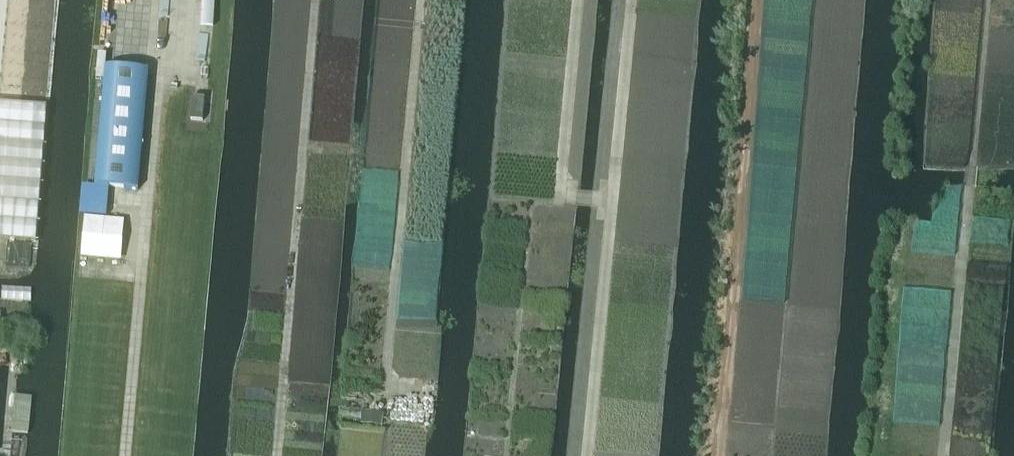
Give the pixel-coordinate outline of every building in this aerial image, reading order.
[(105,67),(95,187),(138,191),(148,71),(105,67)] [(36,242),(49,105),(0,101),(0,239),(36,242)] [(361,412),(360,424),(382,426),(383,414),(361,412)]
